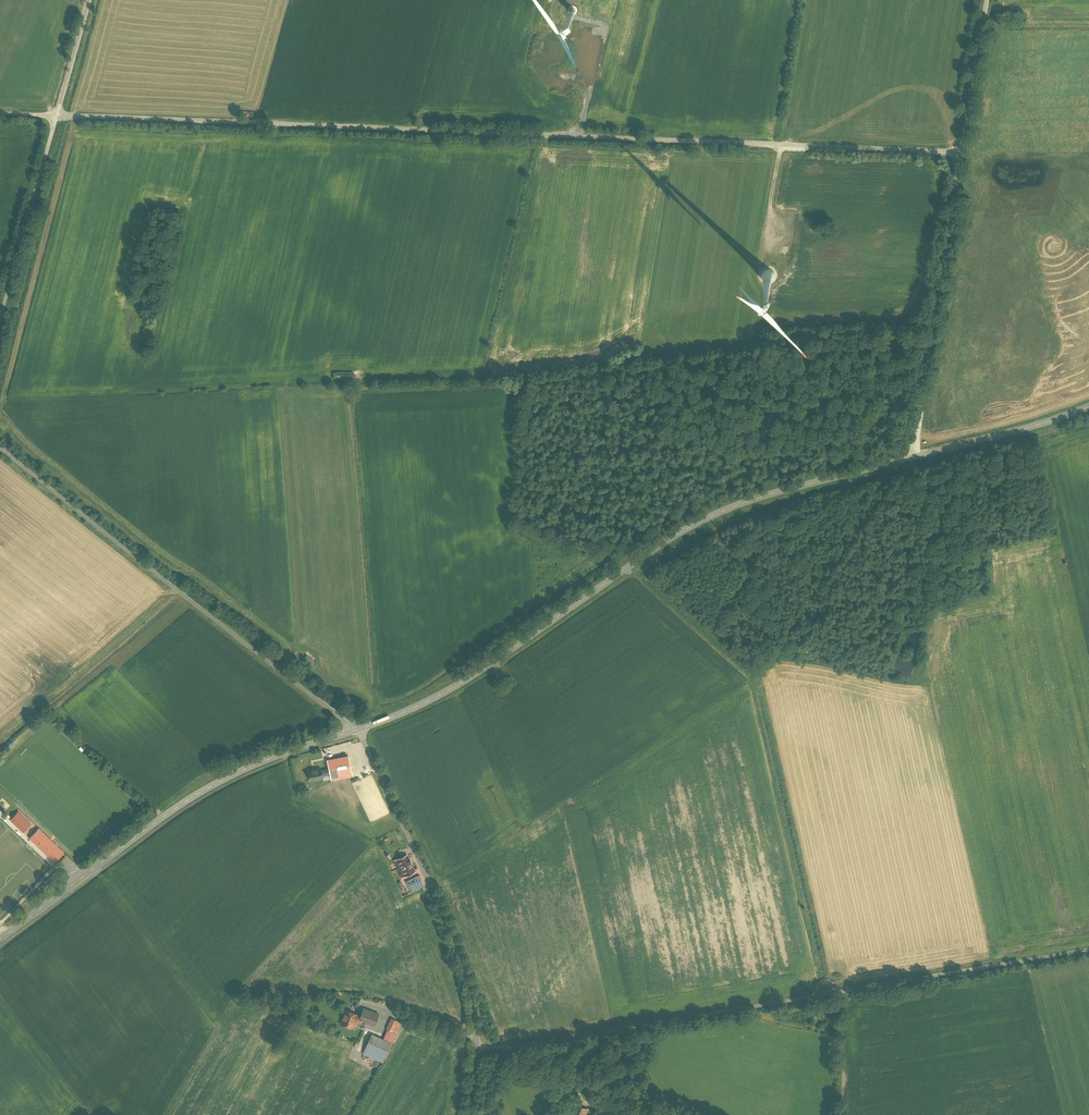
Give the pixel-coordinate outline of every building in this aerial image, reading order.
[(321,768),(308,771),(310,781),(323,778),(322,775),(329,774),(329,772),(329,771),(329,770),(328,769),(321,770),(321,768)] [(31,824),(18,812),(11,820),(23,832),(31,824)] [(60,853),(37,830),(30,838),(40,848),(42,846),(55,858),(60,853)] [(407,855),(397,859),(398,861),(395,863),(401,874),(404,873),(405,875),(414,871),(410,862),(411,862),(408,857),(407,855)] [(419,875),(406,881),(411,893),(425,886),(419,875)] [(379,1014),(363,1008),(360,1016),(359,1019),(361,1020),(374,1025),(379,1014)] [(356,1014),(346,1010),(341,1023),(352,1026),(354,1020),(360,1023),(361,1020),(359,1019),(360,1016),(356,1014)] [(383,1039),(371,1034),(366,1047),(385,1057),(392,1043),(389,1042),(394,1032),(396,1033),(401,1022),(391,1018),(383,1039)] [(599,1114),(602,1114),(608,1114),(612,1105),(604,1102),(599,1114)] [(576,1104),(572,1114),(595,1114),(596,1112),(576,1104)]
